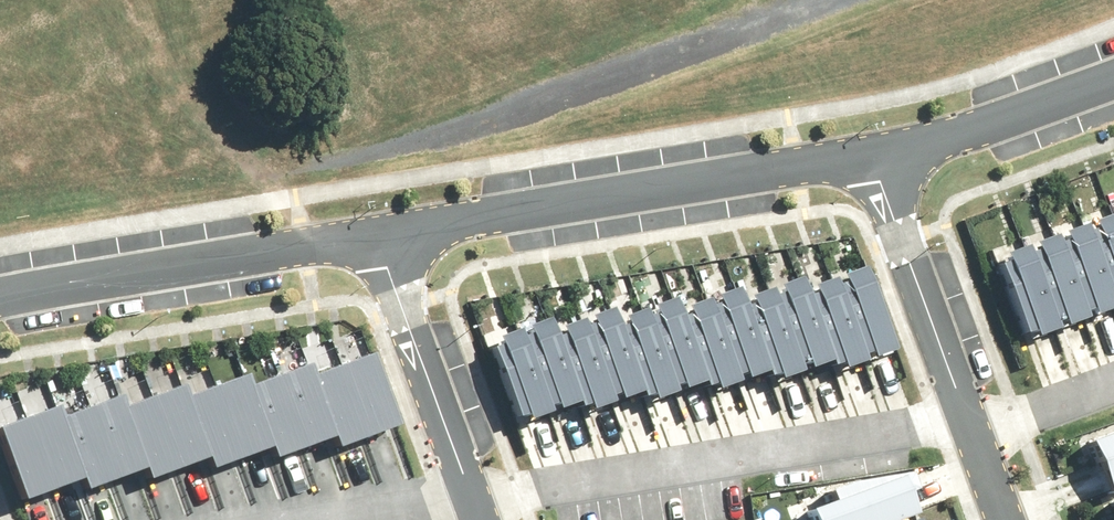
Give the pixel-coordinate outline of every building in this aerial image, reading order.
[(1110,210),(1081,221),(1109,295),(1113,294),(1113,220),(1110,210)] [(1109,295),(1081,221),(1052,232),(1080,306),(1109,295)] [(1080,306),(1052,232),(1024,242),(1052,317),(1080,306)] [(1052,317),(1024,242),(995,253),(1023,327),(1052,317)] [(881,354),(853,268),(823,273),(851,359),(881,354)] [(851,359),(823,273),(792,278),(820,364),(851,359)] [(820,364),(792,278),(761,283),(790,369),(820,364)] [(790,369),(761,283),(731,289),(760,374),(790,369)] [(760,374),(731,289),(700,294),(729,379),(760,374)] [(729,379),(700,294),(670,299),(699,384),(729,379)] [(699,384),(670,299),(639,304),(668,388),(699,384)] [(668,388),(639,304),(609,309),(638,393),(668,388)] [(638,393),(609,309),(578,315),(607,398),(638,393)] [(607,398),(578,315),(547,320),(577,403),(607,398)] [(577,403),(547,320),(517,325),(547,408),(577,403)] [(547,408),(517,325),(486,330),(516,413),(547,408)] [(367,352),(338,363),(366,435),(395,424),(367,352)] [(303,362),(273,374),(302,445),(332,433),(309,374),(303,362)] [(338,363),(309,374),(332,433),(337,447),(366,435),(338,363)] [(242,373),(213,383),(241,456),(269,445),(246,385),(242,373)] [(273,374),(246,385),(269,445),(273,456),(302,445),(273,374)] [(178,382),(149,394),(177,466),(207,455),(184,394),(178,382)] [(213,383),(184,394),(207,455),(211,467),(241,456),(213,383)] [(116,394),(88,405),(115,477),(144,467),(120,405),(116,394)] [(149,394),(120,405),(144,467),(148,477),(177,466),(149,394)] [(53,404),(23,415),(51,487),(81,476),(58,415),(53,404)] [(88,405),(58,415),(81,476),(86,489),(115,477),(88,405)] [(0,424),(0,440),(23,498),(51,487),(23,415),(0,424)] [(1107,492),(1113,489),(1113,428),(1088,437),(1107,492)] [(808,507),(813,519),(883,519),(910,510),(905,492),(911,487),(909,476),(827,488),(832,496),(808,507)]
